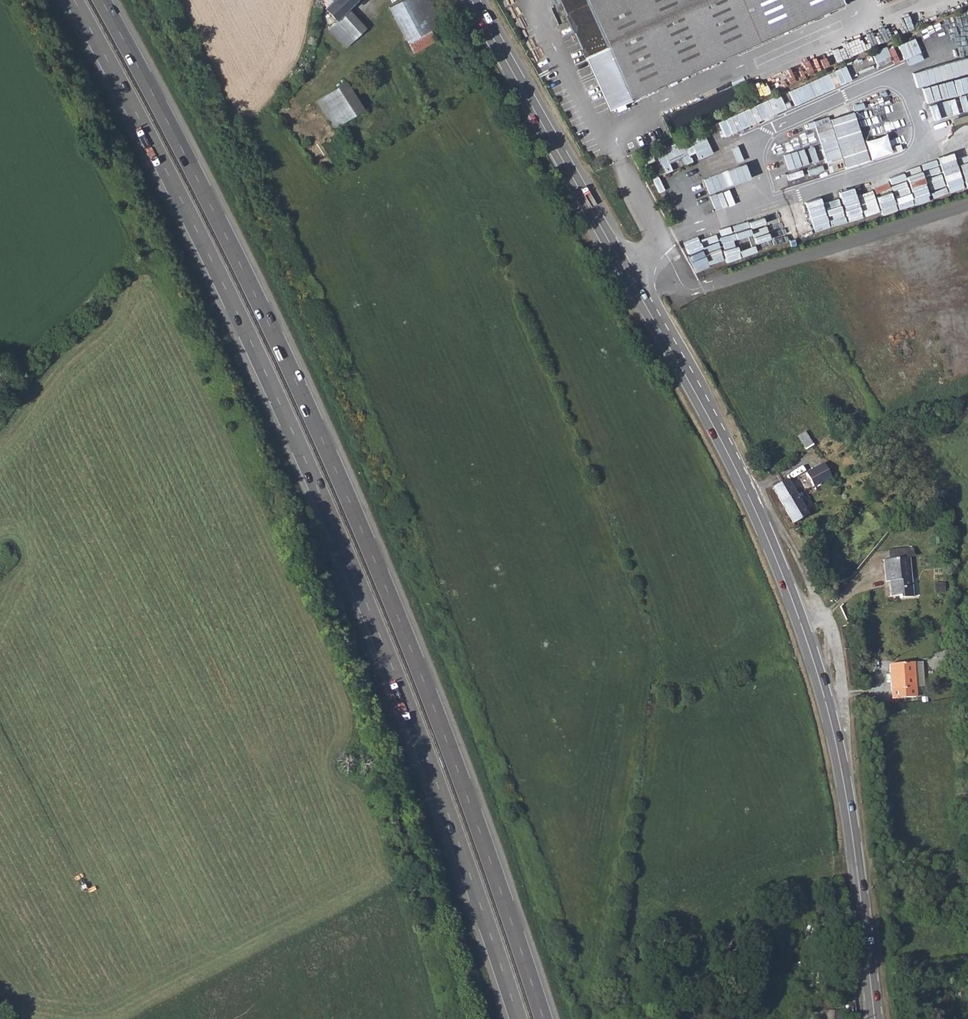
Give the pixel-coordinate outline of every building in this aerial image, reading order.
[(333,20),(349,38),(361,28),(344,8),(354,0),(328,0),(321,5),(333,20)] [(409,51),(430,39),(424,30),(437,22),(425,0),(402,0),(386,10),(409,51)] [(841,0),(559,0),(586,58),(608,48),(632,101),(843,5),(841,0)] [(338,47),(349,38),(333,20),(323,29),(338,47)] [(910,55),(915,70),(944,62),(940,47),(910,55)] [(916,73),(922,86),(928,84),(923,71),(916,73)] [(314,99),(332,128),(358,112),(340,83),(314,99)] [(725,135),(787,110),(781,95),(719,119),(725,135)] [(967,185),(967,161),(960,163),(953,138),(938,142),(950,190),(967,185)] [(692,161),(683,139),(656,151),(664,174),(671,171),(670,164),(682,158),(686,165),(692,161)] [(919,204),(933,199),(920,164),(906,169),(919,204)] [(889,177),(823,196),(828,211),(812,215),(817,231),(884,212),(885,215),(899,211),(889,177)] [(935,196),(949,193),(948,186),(938,188),(935,179),(932,180),(935,196)] [(753,233),(761,249),(773,243),(765,227),(753,233)] [(715,238),(702,242),(706,253),(719,248),(715,238)] [(811,426),(795,436),(804,450),(820,440),(811,426)] [(806,471),(814,486),(833,476),(825,461),(806,471)] [(785,480),(769,487),(792,523),(807,514),(785,480)] [(886,550),(906,549),(910,549),(910,539),(885,540),(886,550)] [(909,591),(906,549),(886,550),(880,551),(882,572),(887,572),(887,578),(885,579),(885,589),(897,588),(897,591),(909,591)] [(918,662),(908,663),(909,685),(919,685),(918,662)] [(909,685),(908,663),(885,664),(887,696),(910,695),(909,685)]
